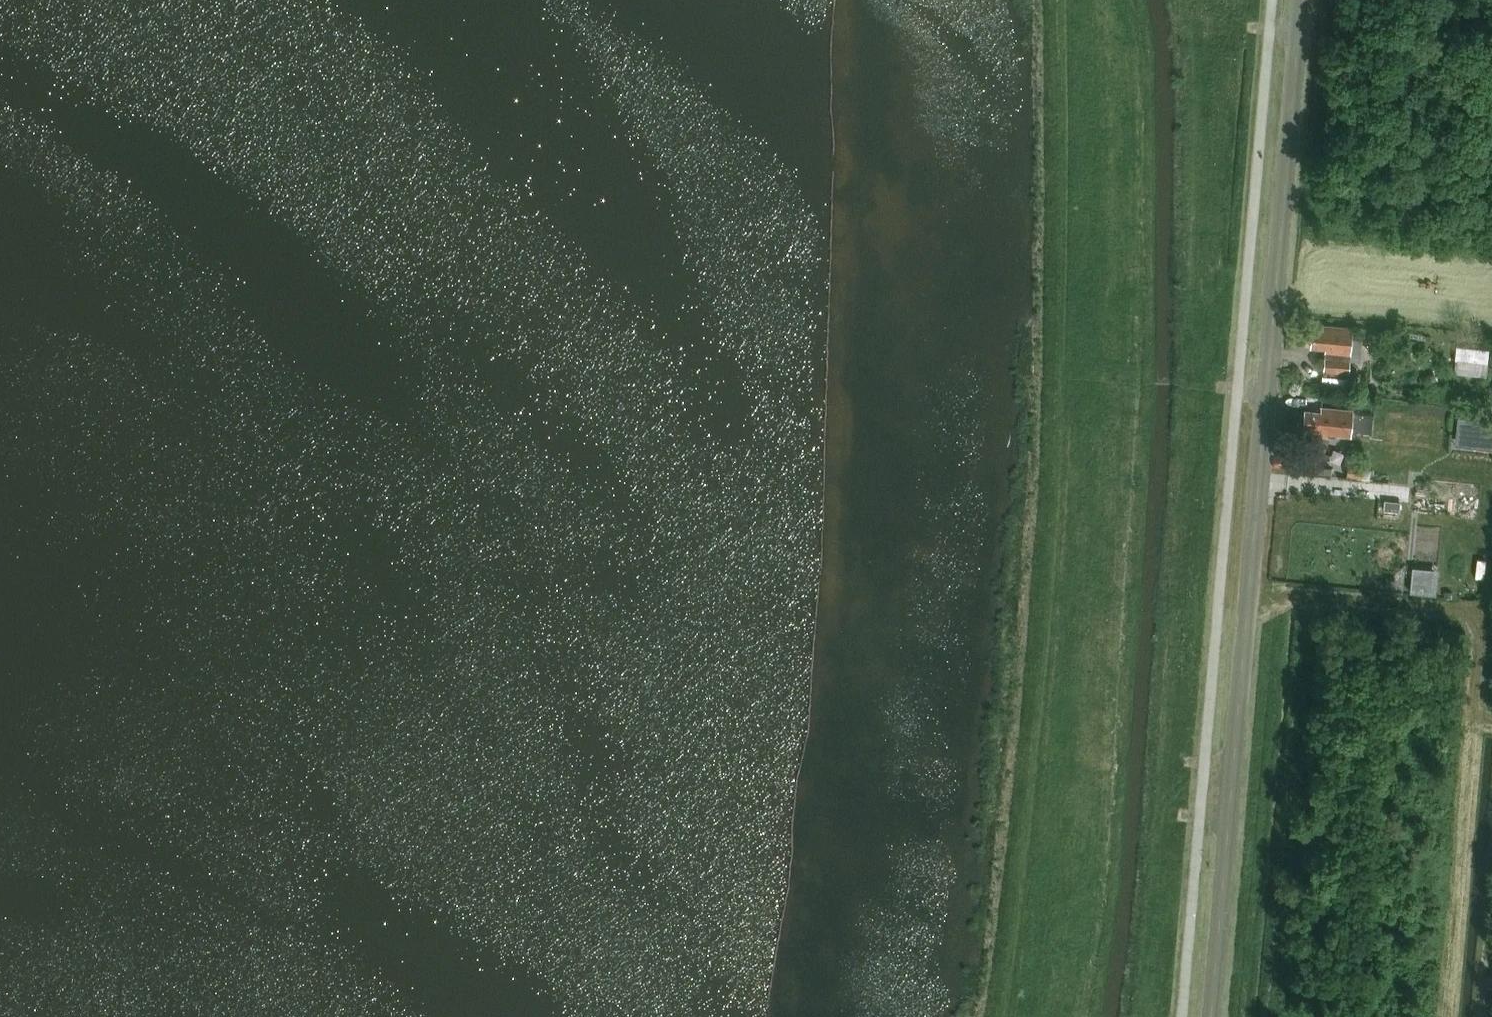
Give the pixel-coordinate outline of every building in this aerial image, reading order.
[(1349,353),(1352,327),(1318,323),(1317,330),(1311,329),(1309,345),(1325,347),(1324,350),(1326,350),(1349,353)] [(1489,349),(1456,346),(1454,373),(1487,376),(1489,349)] [(1349,371),(1349,358),(1325,357),(1323,357),(1323,372),(1347,373),(1349,373),(1349,371)] [(1347,373),(1347,380),(1360,381),(1360,371),(1349,371),(1349,373),(1347,373)] [(1437,380),(1434,372),(1426,375),(1428,383),(1437,380)] [(1463,396),(1462,404),(1482,407),(1483,398),(1463,396)] [(1349,434),(1349,432),(1372,434),(1374,413),(1352,410),(1352,409),(1320,406),(1320,411),(1304,409),(1303,425),(1318,426),(1317,431),(1349,434)] [(1455,437),(1491,441),(1491,420),(1458,416),(1455,437)] [(1347,473),(1347,476),(1362,477),(1362,475),(1362,468),(1363,465),(1348,465),(1347,473)] [(1385,500),(1384,509),(1399,510),(1399,501),(1385,500)] [(1395,579),(1386,579),(1386,589),(1395,589),(1395,579)]
